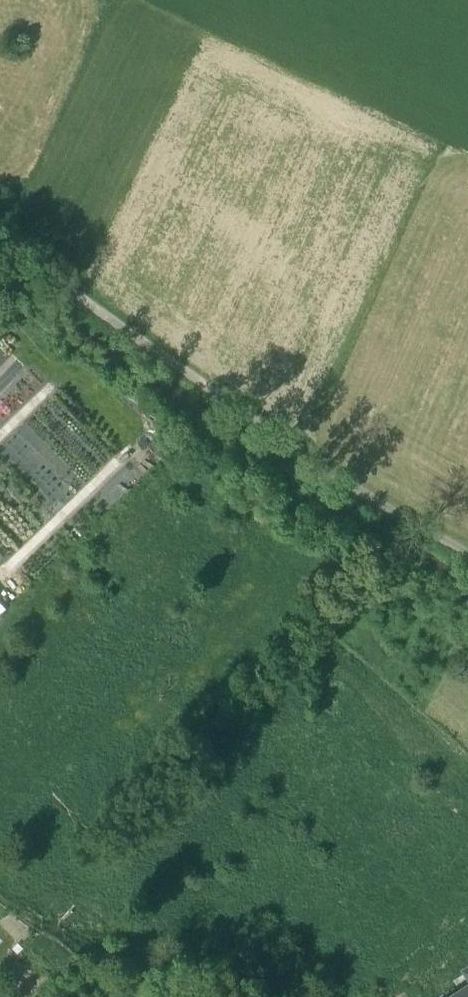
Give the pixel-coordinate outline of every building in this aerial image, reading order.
[(453,996),(467,996),(467,987),(453,996)]
